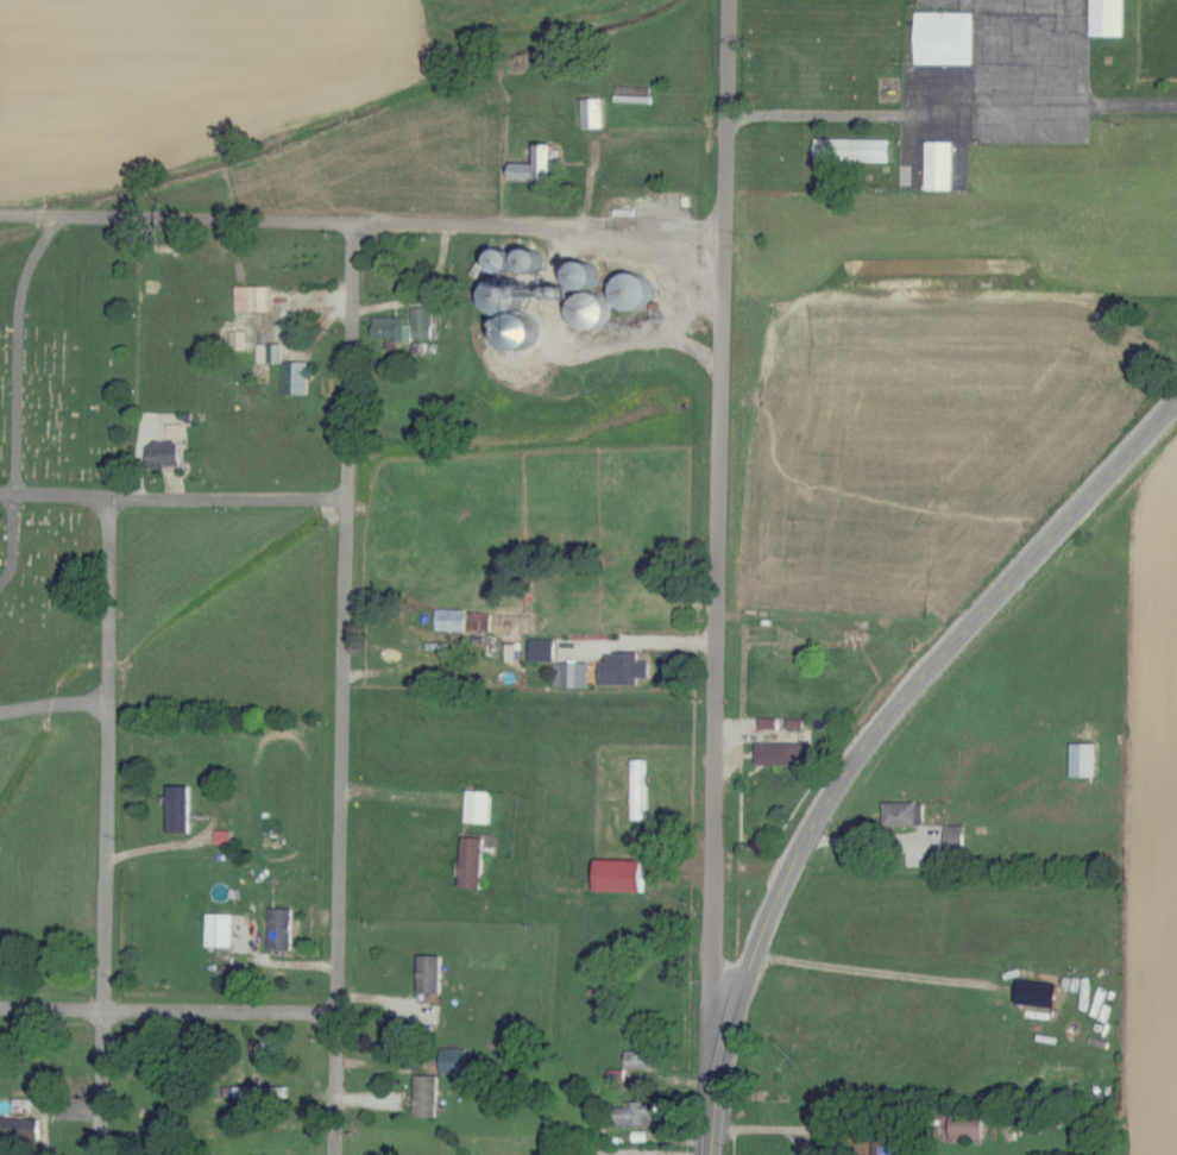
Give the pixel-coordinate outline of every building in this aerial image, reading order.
[(1127,37),(1127,0),(1094,0),(1093,37),(1127,37)] [(918,65),(975,66),(976,13),(918,12),(918,65)] [(585,98),(585,127),(606,127),(606,97),(585,98)] [(818,161),(893,162),(893,139),(819,138),(818,161)] [(929,190),(956,190),(957,141),(929,140),(929,190)] [(513,163),(513,179),(558,180),(558,167),(561,167),(561,143),(540,143),(540,163),(513,163)] [(509,316),(501,340),(535,351),(545,319),(536,316),(543,292),(558,297),(558,295),(548,292),(550,286),(495,269),(483,308),(509,316)] [(619,274),(620,310),(653,309),(653,274),(619,274)] [(271,286),(238,285),(237,311),(271,311),(271,286)] [(611,328),(610,291),(576,292),(577,329),(611,328)] [(435,307),(414,307),(414,319),(376,318),(376,340),(434,341),(435,307)] [(234,350),(249,349),(249,331),(233,331),(234,350)] [(260,363),(283,362),(283,343),(260,344),(260,363)] [(286,393),(310,394),(310,379),(316,379),(316,362),(286,362),(286,393)] [(171,439),(187,437),(186,423),(169,425),(171,439)] [(150,469),(185,464),(182,439),(147,444),(150,469)] [(438,630),(468,631),(468,609),(439,609),(438,630)] [(492,632),(493,614),(475,613),(475,631),(492,632)] [(558,661),(558,639),(532,639),(532,661),(558,661)] [(508,643),(508,661),(524,661),(523,643),(508,643)] [(641,653),(604,652),(604,684),(640,685),(640,677),(651,677),(652,661),(641,661),(641,653)] [(590,688),(590,663),(557,662),(557,687),(590,688)] [(806,729),(806,718),(762,717),(762,728),(806,729)] [(808,765),(808,754),(815,754),(815,742),(759,743),(759,765),(808,765)] [(1099,743),(1074,743),(1073,776),(1099,777),(1099,743)] [(646,820),(647,759),(635,759),(634,820),(646,820)] [(193,786),(171,786),(170,833),(192,833),(193,786)] [(468,823),(492,823),(493,791),(469,791),(468,823)] [(927,803),(888,802),(887,825),(927,825),(927,803)] [(966,826),(948,825),(948,850),(966,851),(966,826)] [(487,838),(465,837),(463,887),(485,888),(487,838)] [(646,860),(599,860),(598,891),(645,892),(646,860)] [(295,909),(272,908),(271,950),(294,950),(295,909)] [(208,946),(234,947),(235,914),(209,914),(208,946)] [(421,994),(443,995),(444,955),(422,955),(421,994)] [(1061,1007),(1061,983),(1024,982),(1023,1005),(1061,1007)] [(265,1041),(251,1041),(251,1061),(265,1061),(265,1041)] [(442,1074),(468,1074),(468,1049),(443,1048),(442,1074)] [(627,1069),(653,1070),(653,1052),(628,1051),(627,1069)] [(439,1118),(440,1076),(418,1075),(417,1117),(439,1118)] [(653,1127),(653,1120),(665,1120),(665,1103),(632,1102),(632,1107),(617,1107),(616,1126),(653,1127)] [(985,1140),(986,1115),(954,1115),(954,1139),(985,1140)] [(38,1136),(38,1119),(0,1118),(0,1136),(38,1136)] [(906,1142),(875,1141),(875,1154),(906,1154),(906,1142)]
